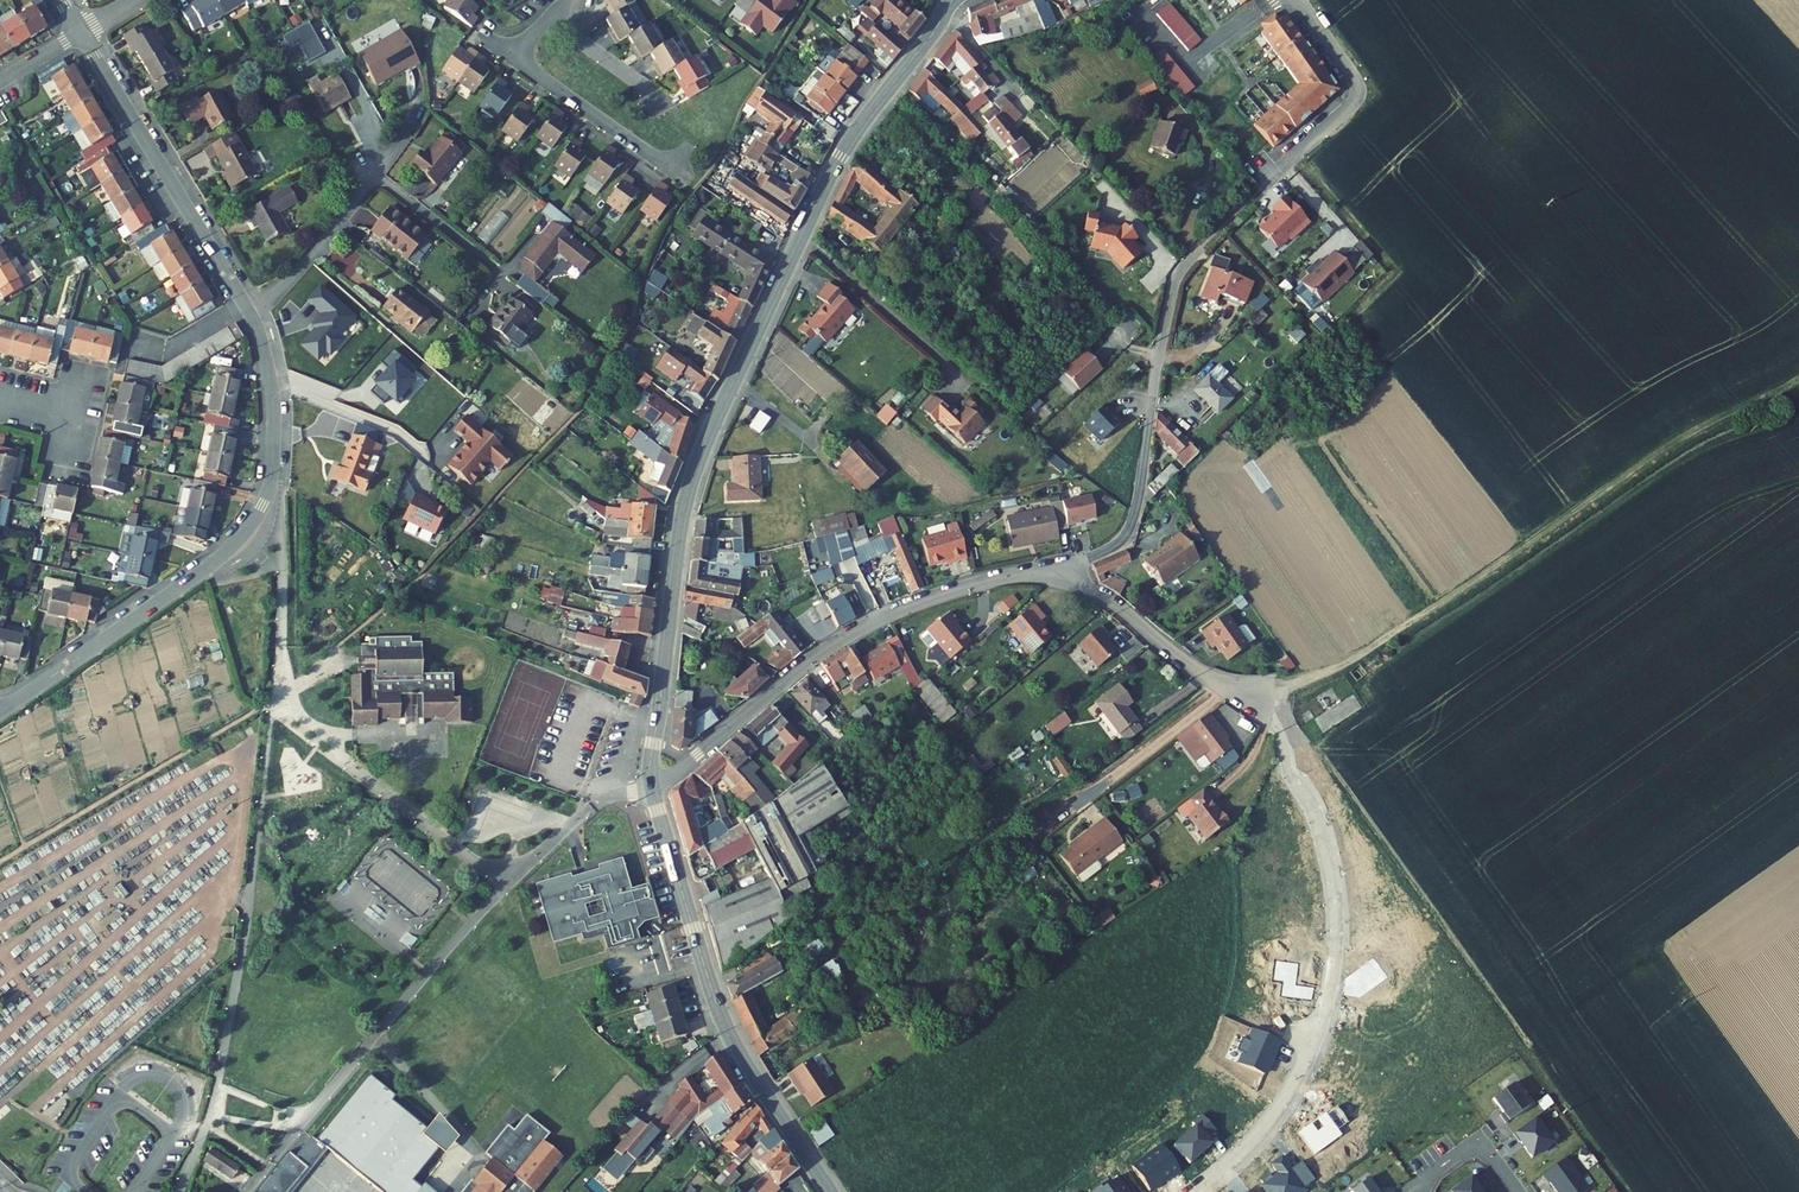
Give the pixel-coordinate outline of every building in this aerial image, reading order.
[(18,18),(30,38),(55,23),(41,0),(36,0),(31,3),(34,8),(18,18)] [(202,26),(203,29),(223,17),(212,0),(205,0),(192,8),(190,6),(181,12),(193,32),(202,26)] [(223,17),(245,4),(243,0),(212,0),(223,17)] [(449,13),(472,28),(477,20),(477,18),(472,15),(477,7),(467,0),(457,0),(449,13)] [(633,0),(606,0),(608,4),(605,6),(612,17),(626,8),(635,3),(633,0)] [(736,5),(749,16),(741,25),(756,37),(763,28),(773,36),(797,6),(790,0),(772,0),(772,1),(771,0),(740,0),(736,5)] [(893,38),(904,48),(904,47),(925,22),(914,13),(900,0),(878,0),(871,7),(880,16),(882,14),(896,26),(900,29),(893,38)] [(967,10),(970,28),(973,37),(996,34),(991,15),(997,13),(998,15),(1015,8),(1020,19),(1000,25),(1002,33),(1004,40),(1044,29),(1032,0),(995,0),(992,1),(991,0),(967,10)] [(1046,3),(1044,4),(1042,0),(1032,0),(1044,29),(1055,25),(1046,3)] [(1076,4),(1077,6),(1071,9),(1075,16),(1101,4),(1098,0),(1086,0),(1076,4)] [(1199,40),(1167,3),(1155,13),(1187,51),(1199,40)] [(877,18),(866,7),(861,13),(868,19),(872,23),(877,18)] [(639,31),(626,8),(612,17),(606,20),(613,32),(610,33),(616,44),(628,37),(639,31)] [(18,18),(13,11),(0,18),(0,27),(1,28),(18,18)] [(1265,30),(1261,33),(1298,85),(1252,121),(1271,145),(1277,140),(1289,131),(1300,122),(1312,112),(1339,90),(1314,55),(1306,44),(1298,32),(1289,20),(1286,16),(1280,20),(1276,14),(1261,24),(1265,30)] [(893,30),(883,21),(878,17),(877,18),(872,23),(875,26),(877,24),(893,38),(900,29),(896,26),(893,30)] [(13,48),(30,38),(18,18),(1,28),(13,48)] [(874,54),(888,67),(899,53),(904,48),(893,38),(877,24),(875,26),(872,23),(868,19),(857,31),(878,49),(874,54)] [(310,23),(284,37),(291,50),(300,45),(310,63),(327,53),(310,23)] [(143,64),(163,52),(151,32),(148,33),(143,25),(123,37),(129,46),(131,45),(143,64)] [(628,37),(634,48),(632,50),(638,61),(650,54),(662,47),(649,25),(639,31),(628,37)] [(13,48),(1,28),(0,27),(0,56),(13,48)] [(277,39),(284,35),(281,29),(273,32),(277,39)] [(376,86),(407,68),(408,70),(420,63),(402,31),(359,55),(376,86)] [(982,63),(954,31),(933,59),(949,72),(955,66),(949,60),(952,57),(967,75),(982,63)] [(973,37),(980,46),(1004,40),(1002,33),(996,34),(973,37)] [(650,54),(656,65),(654,67),(660,78),(673,70),(684,64),(671,42),(662,47),(650,54)] [(857,42),(852,48),(863,58),(868,52),(857,42)] [(846,92),(868,62),(863,58),(852,48),(848,45),(825,75),(846,92)] [(462,76),(478,54),(471,49),(468,49),(465,53),(458,48),(446,65),(462,76)] [(1194,87),(1162,49),(1149,60),(1181,97),(1194,87)] [(175,72),(163,52),(143,64),(154,84),(152,85),(157,94),(178,82),(172,73),(175,72)] [(485,59),(478,54),(462,76),(478,88),(490,70),(482,65),(485,61),(485,59)] [(709,87),(703,78),(705,77),(694,58),(684,64),(673,70),(685,89),(683,90),(688,100),(709,87)] [(42,84),(51,79),(61,96),(82,84),(72,67),(68,69),(62,59),(36,74),(42,84)] [(971,104),(972,105),(965,111),(970,116),(988,101),(983,94),(989,89),(991,90),(994,90),(995,88),(996,86),(999,83),(991,74),(986,78),(981,72),(986,68),(982,63),(967,75),(959,81),(975,101),(971,104)] [(846,92),(825,75),(818,70),(800,93),(818,108),(827,115),(846,92)] [(935,82),(924,70),(901,99),(917,113),(927,101),(923,98),(927,93),(953,117),(950,119),(962,131),(964,130),(975,141),(984,132),(982,129),(970,116),(965,111),(935,82)] [(324,110),(349,96),(337,75),(322,84),(318,76),(308,82),(324,110)] [(507,83),(500,78),(480,106),(496,118),(512,95),(504,90),(507,86),(507,83)] [(1150,80),(1137,88),(1143,98),(1156,90),(1150,80)] [(92,100),(82,84),(61,96),(72,113),(92,100)] [(754,111),(772,123),(765,133),(757,128),(751,137),(757,142),(771,151),(788,128),(794,133),(798,127),(829,150),(838,133),(823,122),(817,131),(813,128),(796,116),(797,116),(758,87),(745,105),(746,106),(754,111)] [(235,119),(219,90),(200,101),(198,98),(180,108),(188,122),(203,114),(213,131),(235,119)] [(1032,156),(1011,131),(999,115),(1009,104),(1010,104),(1002,96),(992,106),(993,107),(982,117),(988,124),(1007,147),(1016,159),(1011,163),(1017,171),(1032,156)] [(82,130),(102,118),(92,100),(72,113),(82,130)] [(529,108),(521,103),(505,125),(522,137),(534,120),(526,114),(529,110),(529,108)] [(999,115),(1011,106),(1009,104),(999,115)] [(742,111),(750,117),(754,111),(746,106),(742,111)] [(1023,119),(1011,106),(999,115),(1011,131),(1023,119)] [(813,114),(823,121),(827,115),(818,108),(813,114)] [(563,114),(556,109),(540,131),(556,143),(568,126),(561,120),(564,116),(563,114)] [(112,135),(102,118),(82,130),(73,135),(83,152),(81,153),(86,161),(106,149),(116,143),(111,135),(112,135)] [(813,128),(817,131),(823,122),(819,119),(813,128)] [(1174,157),(1183,131),(1160,122),(1150,148),(1174,157)] [(1007,147),(988,124),(982,129),(984,132),(1001,152),(1007,147)] [(794,133),(788,128),(771,151),(777,155),(794,133)] [(582,143),(574,138),(558,161),(575,172),(587,155),(579,150),(582,146),(582,143)] [(437,184),(460,154),(441,139),(426,157),(422,154),(412,165),(437,184)] [(766,173),(777,155),(771,151),(757,142),(746,159),(766,173)] [(257,174),(240,144),(217,157),(228,177),(225,178),(231,189),(257,174)] [(615,150),(608,145),(592,168),(608,180),(620,162),(613,157),(616,153),(615,150)] [(91,191),(101,185),(121,173),(111,156),(110,156),(106,149),(86,161),(81,164),(85,171),(80,174),(91,191)] [(86,161),(81,153),(75,157),(80,164),(81,164),(86,161)] [(856,179),(891,209),(878,225),(894,236),(917,205),(900,191),(897,194),(855,158),(836,196),(844,202),(856,179)] [(789,181),(793,184),(806,192),(814,179),(797,168),(789,181)] [(111,202),(132,190),(121,173),(101,185),(111,202)] [(752,185),(794,213),(806,192),(793,184),(786,195),(766,183),(768,180),(759,174),(752,185)] [(633,180),(626,175),(610,197),(627,209),(639,192),(631,187),(634,183),(633,180)] [(785,226),(794,213),(752,185),(737,175),(728,188),(785,226)] [(993,191),(999,186),(992,179),(986,184),(993,191)] [(668,188),(659,182),(644,205),(661,216),(672,199),(664,193),(668,188)] [(288,231),(278,214),(298,203),(289,188),(243,215),(248,223),(254,220),(267,243),(288,231)] [(121,219),(142,207),(132,190),(111,202),(103,207),(113,223),(121,219)] [(875,228),(842,206),(844,202),(836,196),(826,216),(880,253),(894,236),(878,225),(875,228)] [(1310,224),(1285,198),(1273,209),(1278,214),(1269,222),(1267,220),(1260,227),(1262,229),(1260,232),(1278,250),(1289,240),(1291,242),(1310,224)] [(571,203),(565,214),(586,227),(592,216),(571,203)] [(553,262),(565,260),(582,274),(595,257),(564,232),(572,223),(548,204),(541,214),(551,223),(521,262),(525,272),(516,285),(542,306),(550,295),(535,284),(553,262)] [(121,219),(135,244),(155,232),(151,224),(152,224),(142,207),(121,219)] [(371,231),(408,261),(426,238),(388,209),(371,231)] [(1096,225),(1098,217),(1087,215),(1084,229),(1094,231),(1092,241),(1108,244),(1107,251),(1121,266),(1126,267),(1140,253),(1130,242),(1130,240),(1126,236),(1131,231),(1126,226),(1120,231),(1119,230),(1096,225)] [(693,234),(741,266),(743,263),(753,270),(744,290),(757,297),(772,264),(703,219),(693,234)] [(746,239),(770,254),(781,237),(756,222),(746,239)] [(165,226),(155,232),(135,244),(140,251),(150,245),(160,262),(181,250),(171,233),(170,233),(165,226)] [(1136,236),(1131,231),(1126,236),(1130,240),(1130,242),(1136,236)] [(1356,270),(1373,254),(1360,240),(1343,256),(1356,270)] [(1108,244),(1092,241),(1090,247),(1103,250),(1107,251),(1108,244)] [(1347,263),(1329,243),(1294,276),(1312,296),(1347,263)] [(160,262),(150,245),(140,251),(150,268),(152,267),(160,262)] [(171,279),(191,267),(181,250),(160,262),(171,279)] [(1244,305),(1252,283),(1225,273),(1229,260),(1218,256),(1201,299),(1214,304),(1218,295),(1244,305)] [(0,268),(0,294),(3,300),(30,283),(15,259),(8,263),(0,268)] [(171,279),(160,262),(152,267),(162,284),(171,279)] [(201,284),(191,267),(171,279),(181,296),(201,284)] [(842,295),(828,283),(817,297),(827,306),(814,321),(810,318),(799,330),(809,339),(814,333),(826,342),(854,309),(840,297),(842,295)] [(212,301),(201,284),(181,296),(195,321),(215,309),(211,301),(212,301)] [(126,301),(135,296),(130,287),(121,293),(126,301)] [(318,329),(304,346),(320,359),(327,350),(332,354),(344,341),(338,336),(345,329),(346,330),(356,318),(321,288),(310,301),(325,314),(315,326),(318,329)] [(383,307),(401,321),(399,323),(412,333),(427,314),(397,290),(383,307)] [(744,290),(739,300),(752,308),(757,297),(744,290)] [(1251,305),(1258,311),(1269,300),(1262,293),(1251,305)] [(736,343),(752,308),(739,300),(729,294),(725,301),(725,302),(727,304),(722,313),(714,309),(705,323),(736,343)] [(195,321),(181,296),(174,300),(189,324),(195,321)] [(508,347),(533,315),(512,299),(499,316),(497,314),(485,329),(508,347)] [(1243,328),(1247,333),(1266,315),(1262,311),(1243,328)] [(36,329),(28,361),(48,365),(48,364),(57,366),(61,350),(68,321),(60,319),(59,326),(57,326),(56,332),(36,328),(36,329)] [(69,353),(88,358),(94,335),(75,330),(77,323),(68,321),(61,350),(69,352),(69,353)] [(94,335),(95,328),(77,323),(75,330),(94,335)] [(124,376),(155,383),(165,385),(244,337),(236,323),(161,367),(128,360),(124,376)] [(713,348),(702,370),(701,373),(717,382),(736,343),(705,323),(697,337),(713,348)] [(14,333),(9,356),(28,361),(36,329),(16,324),(14,333)] [(1305,336),(1294,326),(1287,333),(1297,344),(1305,336)] [(94,335),(88,358),(108,363),(108,361),(117,364),(124,334),(95,328),(94,335)] [(9,356),(14,333),(0,329),(0,354),(9,356)] [(702,370),(671,348),(655,367),(674,380),(682,371),(693,380),(686,390),(703,402),(717,382),(701,373),(702,370)] [(390,370),(371,392),(384,403),(391,396),(400,403),(408,394),(409,395),(412,392),(407,388),(414,380),(410,377),(417,369),(394,349),(382,363),(390,370)] [(1084,352),(1062,372),(1079,390),(1100,369),(1084,352)] [(1121,376),(1127,383),(1139,371),(1133,365),(1121,376)] [(1219,365),(1194,391),(1218,414),(1235,396),(1234,394),(1230,398),(1217,385),(1228,374),(1219,365)] [(243,381),(245,372),(219,366),(213,395),(236,400),(240,381),(243,381)] [(426,373),(415,384),(430,398),(441,386),(426,373)] [(155,383),(124,376),(122,385),(121,384),(117,404),(141,409),(149,411),(155,383)] [(232,420),(236,400),(213,395),(206,394),(203,405),(210,407),(207,423),(214,425),(236,430),(238,421),(232,420)] [(681,465),(695,427),(651,395),(637,414),(659,430),(655,446),(681,465)] [(948,409),(935,398),(923,411),(935,422),(948,409)] [(966,408),(946,428),(964,445),(984,423),(974,415),(979,409),(969,401),(964,406),(966,408)] [(136,433),(141,409),(117,404),(113,424),(114,424),(112,433),(126,436),(135,438),(136,433)] [(1104,404),(1084,422),(1100,440),(1119,422),(1113,416),(1114,415),(1104,404)] [(761,431),(770,419),(761,412),(752,426),(760,431),(761,431)] [(1198,454),(1157,412),(1154,430),(1180,457),(1148,487),(1154,494),(1198,454)] [(513,457),(467,416),(455,430),(470,443),(463,452),(460,453),(448,466),(471,485),(491,462),(501,471),(513,457)] [(208,453),(231,458),(236,439),(234,438),(236,430),(214,425),(208,453)] [(100,440),(96,459),(120,464),(128,466),(132,448),(124,446),(126,436),(112,433),(104,431),(102,440),(100,440)] [(654,463),(650,479),(658,483),(656,486),(653,484),(649,495),(656,500),(665,508),(681,465),(655,446),(638,432),(629,443),(654,463)] [(365,472),(372,454),(378,456),(381,445),(352,435),(348,445),(350,446),(342,469),(334,466),(330,479),(365,492),(371,475),(365,472)] [(832,465),(862,496),(887,472),(857,441),(832,465)] [(11,480),(18,451),(0,447),(0,477),(11,480)] [(226,478),(227,478),(231,458),(208,453),(202,482),(215,485),(224,487),(226,478)] [(734,477),(734,485),(730,485),(726,485),(726,502),(761,500),(760,456),(733,458),(734,477)] [(103,497),(104,490),(123,494),(125,486),(116,484),(120,464),(96,459),(92,479),(93,479),(91,488),(93,488),(92,494),(103,497)] [(0,477),(0,498),(1,498),(7,499),(11,480),(0,477)] [(178,506),(187,508),(211,513),(215,494),(214,493),(215,485),(202,482),(193,480),(191,491),(188,490),(188,489),(182,487),(178,506)] [(34,506),(43,508),(48,486),(39,484),(34,506)] [(58,486),(57,488),(48,486),(43,508),(42,517),(51,519),(53,510),(72,514),(77,491),(58,486)] [(639,487),(637,506),(623,504),(622,511),(606,509),(587,500),(585,503),(605,519),(653,524),(656,500),(649,495),(639,487)] [(429,501),(415,494),(403,519),(435,535),(446,511),(436,506),(434,507),(428,504),(429,501)] [(1058,496),(1048,497),(1049,504),(1059,502),(1058,496)] [(1061,502),(1065,526),(1079,524),(1079,522),(1094,519),(1090,497),(1061,502)] [(10,509),(12,500),(7,499),(1,498),(0,505),(0,507),(10,509)] [(1005,515),(1011,547),(1056,539),(1054,531),(1066,529),(1065,526),(1061,502),(1059,502),(1049,504),(1049,508),(1005,515)] [(650,550),(653,524),(605,519),(585,503),(581,507),(604,526),(628,529),(627,538),(633,539),(632,548),(650,550)] [(6,529),(10,509),(0,507),(0,528),(6,529)] [(177,516),(173,535),(203,541),(205,533),(206,533),(211,513),(187,508),(185,518),(177,516)] [(973,532),(995,516),(991,510),(969,526),(973,532)] [(138,515),(129,513),(127,525),(135,527),(138,515)] [(815,539),(824,537),(845,531),(857,529),(854,514),(812,523),(815,539)] [(712,533),(713,521),(696,521),(694,540),(720,540),(733,540),(742,539),(741,519),(733,519),(733,531),(712,533)] [(603,535),(577,523),(573,531),(602,544),(607,545),(608,536),(603,535)] [(948,531),(921,539),(929,566),(945,562),(946,565),(967,559),(957,524),(946,527),(948,531)] [(627,538),(628,529),(604,526),(603,535),(608,536),(627,538)] [(154,560),(158,541),(157,541),(159,532),(157,532),(135,527),(129,555),(154,560)] [(854,557),(857,566),(893,550),(911,592),(923,587),(900,532),(868,545),(863,527),(857,529),(845,531),(854,557)] [(838,549),(841,562),(854,557),(845,531),(824,537),(826,548),(832,547),(833,551),(838,549)] [(170,534),(159,532),(157,541),(158,541),(168,543),(170,534)] [(1198,558),(1180,533),(1165,543),(1165,547),(1165,548),(1159,553),(1158,552),(1143,562),(1152,574),(1154,572),(1162,583),(1165,584),(1174,578),(1174,575),(1198,558)] [(692,563),(746,570),(746,568),(749,568),(749,563),(754,563),(754,554),(743,556),(742,540),(742,539),(733,540),(734,554),(717,552),(720,540),(694,540),(692,563)] [(590,566),(647,573),(650,550),(632,548),(632,556),(611,553),(610,558),(592,555),(590,566)] [(41,558),(43,551),(34,550),(33,556),(41,558)] [(1096,576),(1130,563),(1125,550),(1092,565),(1096,576)] [(113,576),(112,581),(135,586),(146,589),(148,580),(149,580),(154,560),(129,555),(123,554),(118,577),(113,576)] [(854,557),(841,562),(845,571),(857,566),(854,557)] [(62,568),(68,569),(70,560),(64,559),(62,568)] [(692,563),(689,587),(738,596),(740,583),(744,584),(746,570),(692,563)] [(627,596),(644,599),(647,573),(590,566),(588,575),(609,577),(622,579),(621,590),(627,591),(627,596)] [(815,586),(835,578),(830,567),(811,575),(815,586)] [(621,590),(622,579),(609,577),(607,589),(621,590)] [(1125,585),(1111,577),(1098,584),(1119,596),(1123,588),(1125,585)] [(47,614),(67,619),(72,595),(74,584),(46,578),(39,611),(47,613),(47,614)] [(593,591),(600,592),(602,585),(590,583),(593,591)] [(550,586),(546,598),(545,602),(553,605),(558,589),(550,586)] [(738,596),(689,587),(687,586),(684,601),(715,607),(713,618),(733,622),(745,617),(735,610),(738,596)] [(1123,598),(1128,590),(1123,588),(1119,596),(1123,598)] [(877,606),(868,590),(858,596),(867,612),(877,606)] [(593,591),(591,600),(598,603),(600,597),(600,592),(593,591)] [(615,608),(654,612),(656,600),(644,599),(627,596),(609,593),(608,601),(600,597),(598,603),(615,608)] [(100,601),(72,595),(67,619),(86,623),(86,622),(95,624),(100,601)] [(855,619),(842,595),(825,604),(837,628),(855,619)] [(1005,615),(1018,604),(1012,597),(999,608),(1005,615)] [(1032,654),(1051,638),(1039,623),(1045,618),(1034,606),(1009,626),(1032,654)] [(613,620),(652,624),(654,612),(615,608),(613,620)] [(950,660),(972,642),(961,629),(960,630),(956,625),(959,622),(951,612),(939,623),(938,621),(928,630),(939,644),(938,644),(950,660)] [(779,642),(784,648),(766,663),(779,671),(805,650),(774,613),(756,623),(760,630),(763,635),(765,634),(769,630),(779,642)] [(1228,661),(1249,646),(1227,614),(1201,632),(1213,649),(1217,645),(1228,661)] [(987,625),(989,627),(995,623),(999,619),(997,616),(987,625)] [(686,618),(683,625),(701,634),(703,627),(686,618)] [(611,632),(651,637),(652,624),(613,620),(611,632)] [(741,645),(760,630),(756,623),(737,638),(741,645)] [(987,637),(998,628),(995,623),(989,627),(984,632),(987,637)] [(682,634),(699,640),(701,634),(683,625),(682,634)] [(606,630),(590,626),(588,636),(604,640),(606,630)] [(1100,626),(1078,644),(1098,668),(1118,651),(1106,636),(1108,635),(1100,626)] [(562,638),(574,641),(576,633),(565,630),(562,638)] [(775,646),(779,642),(769,630),(765,634),(775,646)] [(939,644),(928,630),(922,634),(933,648),(938,644),(939,644)] [(4,632),(0,654),(0,656),(19,660),(19,659),(28,661),(33,638),(4,632)] [(623,672),(630,646),(604,640),(588,636),(576,633),(574,641),(574,643),(606,650),(601,664),(623,672)] [(886,641),(888,644),(862,658),(874,681),(902,666),(910,661),(896,636),(886,641)] [(400,693),(422,693),(422,718),(446,717),(446,723),(472,723),(471,699),(452,699),(452,675),(423,675),(423,649),(421,649),(421,643),(410,644),(410,638),(369,639),(369,644),(362,645),(362,658),(358,658),(358,676),(351,676),(352,726),(377,725),(377,720),(401,719),(400,693)] [(868,681),(847,648),(821,664),(828,675),(837,669),(849,685),(853,682),(858,689),(868,681)] [(745,655),(739,666),(746,670),(756,661),(745,655)] [(1295,667),(1288,657),(1280,663),(1287,672),(1295,667)] [(555,664),(577,674),(579,670),(557,660),(555,664)] [(902,666),(915,689),(917,687),(921,683),(910,661),(902,666)] [(623,672),(601,664),(596,662),(589,679),(617,688),(632,694),(646,698),(648,681),(623,672)] [(724,696),(747,699),(777,673),(762,664),(756,668),(755,667),(724,696)] [(950,706),(928,679),(921,683),(917,687),(945,722),(950,718),(944,710),(950,706)] [(830,707),(807,681),(799,689),(802,693),(796,699),(819,725),(827,718),(823,713),(830,707)] [(1143,729),(1126,708),(1133,702),(1119,684),(1095,703),(1126,742),(1143,729)] [(614,693),(630,700),(632,694),(617,688),(614,693)] [(802,693),(799,689),(792,695),(796,699),(802,693)] [(422,693),(400,693),(401,719),(404,719),(404,726),(418,726),(418,718),(422,718),(422,693)] [(675,711),(691,713),(693,694),(677,693),(675,711)] [(763,746),(776,735),(788,747),(772,765),(787,778),(796,767),(792,764),(808,746),(770,706),(745,728),(763,746)] [(861,728),(873,720),(864,706),(852,715),(861,728)] [(950,706),(944,710),(950,718),(956,714),(950,706)] [(691,713),(675,711),(672,745),(680,750),(717,721),(710,711),(694,724),(691,723),(691,713)] [(1055,731),(1069,720),(1063,712),(1049,723),(1055,731)] [(1195,762),(1205,755),(1211,763),(1231,748),(1218,732),(1221,730),(1209,714),(1177,738),(1195,762)] [(834,744),(844,737),(841,733),(831,741),(834,744)] [(739,734),(717,753),(753,794),(760,788),(748,775),(754,769),(747,760),(749,758),(757,750),(739,734)] [(717,753),(692,775),(711,787),(720,778),(725,775),(735,787),(731,791),(741,803),(753,794),(717,753)] [(981,768),(971,755),(964,761),(978,778),(994,765),(991,760),(981,768)] [(760,788),(753,794),(765,808),(775,801),(776,800),(763,785),(753,774),(759,769),(757,767),(749,758),(747,760),(754,769),(748,775),(760,788)] [(776,800),(775,801),(813,869),(824,863),(808,833),(846,809),(819,766),(776,800)] [(735,787),(725,775),(720,778),(731,791),(735,787)] [(697,835),(688,803),(697,800),(697,798),(705,796),(702,784),(694,787),(691,776),(670,792),(669,796),(687,859),(700,849),(697,835)] [(1138,783),(1127,787),(1132,800),(1142,796),(1138,783)] [(1231,824),(1205,790),(1177,810),(1184,820),(1187,818),(1206,843),(1231,824)] [(727,815),(720,794),(713,797),(720,819),(727,815)] [(778,893),(805,878),(815,873),(813,869),(775,801),(765,808),(734,828),(727,832),(700,849),(687,859),(694,879),(696,882),(700,882),(707,897),(703,898),(701,901),(701,904),(702,908),(770,880),(778,893)] [(720,819),(727,832),(734,828),(727,815),(720,819)] [(700,849),(727,832),(720,819),(697,835),(700,849)] [(1060,856),(1075,876),(1094,862),(1122,842),(1105,819),(1075,842),(1076,844),(1060,856)] [(600,872),(571,881),(570,875),(536,885),(550,931),(554,944),(581,936),(582,942),(603,937),(607,949),(637,941),(633,927),(629,928),(627,921),(638,918),(641,920),(657,915),(648,886),(630,891),(621,860),(599,866),(600,872)] [(1094,862),(1075,876),(1080,883),(1099,869),(1094,862)] [(810,888),(805,878),(778,893),(770,880),(702,908),(722,973),(789,921),(781,903),(810,888)] [(798,946),(826,990),(842,980),(815,935),(798,946)] [(828,993),(766,1033),(747,993),(782,973),(767,954),(740,973),(742,977),(726,986),(740,1021),(759,1057),(771,1049),(835,1004),(828,993)] [(1387,977),(1374,957),(1346,978),(1343,994),(1360,997),(1387,977)] [(1298,963),(1277,960),(1274,980),(1284,981),(1282,996),(1311,1000),(1313,988),(1295,986),(1298,963)] [(812,998),(801,981),(794,986),(804,1003),(812,998)] [(646,995),(650,1008),(676,1001),(672,987),(646,995)] [(650,1008),(655,1025),(681,1018),(676,1001),(650,1008)] [(681,1018),(655,1025),(660,1044),(686,1036),(681,1018)] [(1276,1050),(1280,1041),(1254,1029),(1249,1040),(1242,1037),(1237,1050),(1244,1053),(1239,1063),(1264,1074),(1275,1049),(1276,1050)] [(775,1083),(787,1075),(771,1049),(759,1057),(775,1083)] [(704,1066),(719,1092),(704,1101),(708,1108),(740,1085),(719,1052),(704,1066)] [(813,1058),(788,1074),(794,1083),(797,1081),(805,1093),(813,1106),(835,1092),(813,1058)] [(334,1153),(381,1191),(418,1191),(422,1188),(413,1180),(440,1147),(424,1133),(427,1129),(392,1100),(388,1105),(381,1099),(385,1094),(388,1090),(369,1074),(322,1130),(332,1139),(335,1135),(343,1142),(340,1145),(334,1153)] [(694,1119),(698,1115),(708,1108),(704,1101),(690,1077),(677,1084),(680,1089),(653,1121),(652,1120),(646,1127),(630,1113),(623,1121),(633,1130),(622,1143),(625,1145),(606,1167),(607,1167),(608,1167),(610,1169),(608,1171),(613,1176),(615,1173),(620,1177),(639,1155),(643,1158),(651,1149),(648,1147),(663,1129),(677,1142),(694,1119)] [(797,1081),(794,1083),(802,1095),(805,1093),(797,1081)] [(1529,1105),(1514,1084),(1494,1099),(1503,1112),(1500,1115),(1506,1122),(1529,1105)] [(741,1085),(740,1085),(708,1108),(698,1115),(713,1137),(733,1122),(731,1117),(753,1102),(741,1085)] [(392,1100),(385,1094),(381,1099),(388,1105),(392,1100)] [(743,1142),(755,1128),(756,1129),(758,1127),(761,1130),(769,1125),(754,1104),(728,1133),(730,1134),(723,1143),(737,1157),(713,1183),(717,1186),(743,1162),(750,1153),(752,1151),(743,1142)] [(1326,1113),(1299,1133),(1315,1155),(1342,1135),(1338,1130),(1349,1122),(1337,1107),(1327,1115),(1326,1113)] [(1196,1125),(1174,1145),(1190,1162),(1212,1142),(1208,1137),(1216,1129),(1203,1114),(1194,1122),(1196,1125)] [(563,1158),(544,1142),(550,1135),(527,1116),(515,1131),(509,1126),(486,1154),(491,1158),(463,1191),(535,1191),(563,1158)] [(819,1118),(805,1127),(818,1147),(832,1138),(819,1118)] [(1532,1157),(1553,1142),(1535,1118),(1513,1134),(1519,1143),(1521,1142),(1532,1157)] [(773,1130),(769,1125),(761,1130),(766,1136),(773,1130)] [(752,1151),(750,1153),(768,1173),(789,1155),(773,1130),(766,1136),(758,1143),(752,1151)] [(332,1139),(340,1145),(343,1142),(335,1135),(332,1139)] [(308,1168),(324,1147),(311,1136),(295,1157),(289,1152),(256,1191),(288,1191),(308,1168)] [(1165,1179),(1166,1180),(1181,1170),(1162,1144),(1133,1166),(1150,1190),(1165,1179)] [(251,1175),(211,1150),(203,1161),(243,1186),(251,1175)] [(778,1187),(798,1170),(789,1155),(768,1173),(752,1186),(757,1191),(777,1191),(780,1190),(778,1187)] [(1268,1191),(1304,1191),(1307,1189),(1305,1187),(1315,1179),(1302,1161),(1292,1168),(1282,1156),(1273,1163),(1279,1172),(1273,1177),(1270,1173),(1261,1180),(1264,1184),(1263,1185),(1268,1191)] [(241,1157),(236,1163),(249,1172),(253,1166),(241,1157)] [(1588,1189),(1566,1158),(1543,1175),(1548,1182),(1549,1181),(1557,1191),(1584,1191),(1588,1189)] [(749,1167),(743,1162),(717,1186),(725,1191),(726,1191),(749,1167)] [(1103,1187),(1100,1183),(1088,1191),(1131,1191),(1119,1175),(1103,1187)] [(1476,1186),(1480,1183),(1474,1176),(1453,1191),(1481,1191),(1476,1186)] [(1370,1178),(1351,1191),(1380,1191),(1370,1178)]
